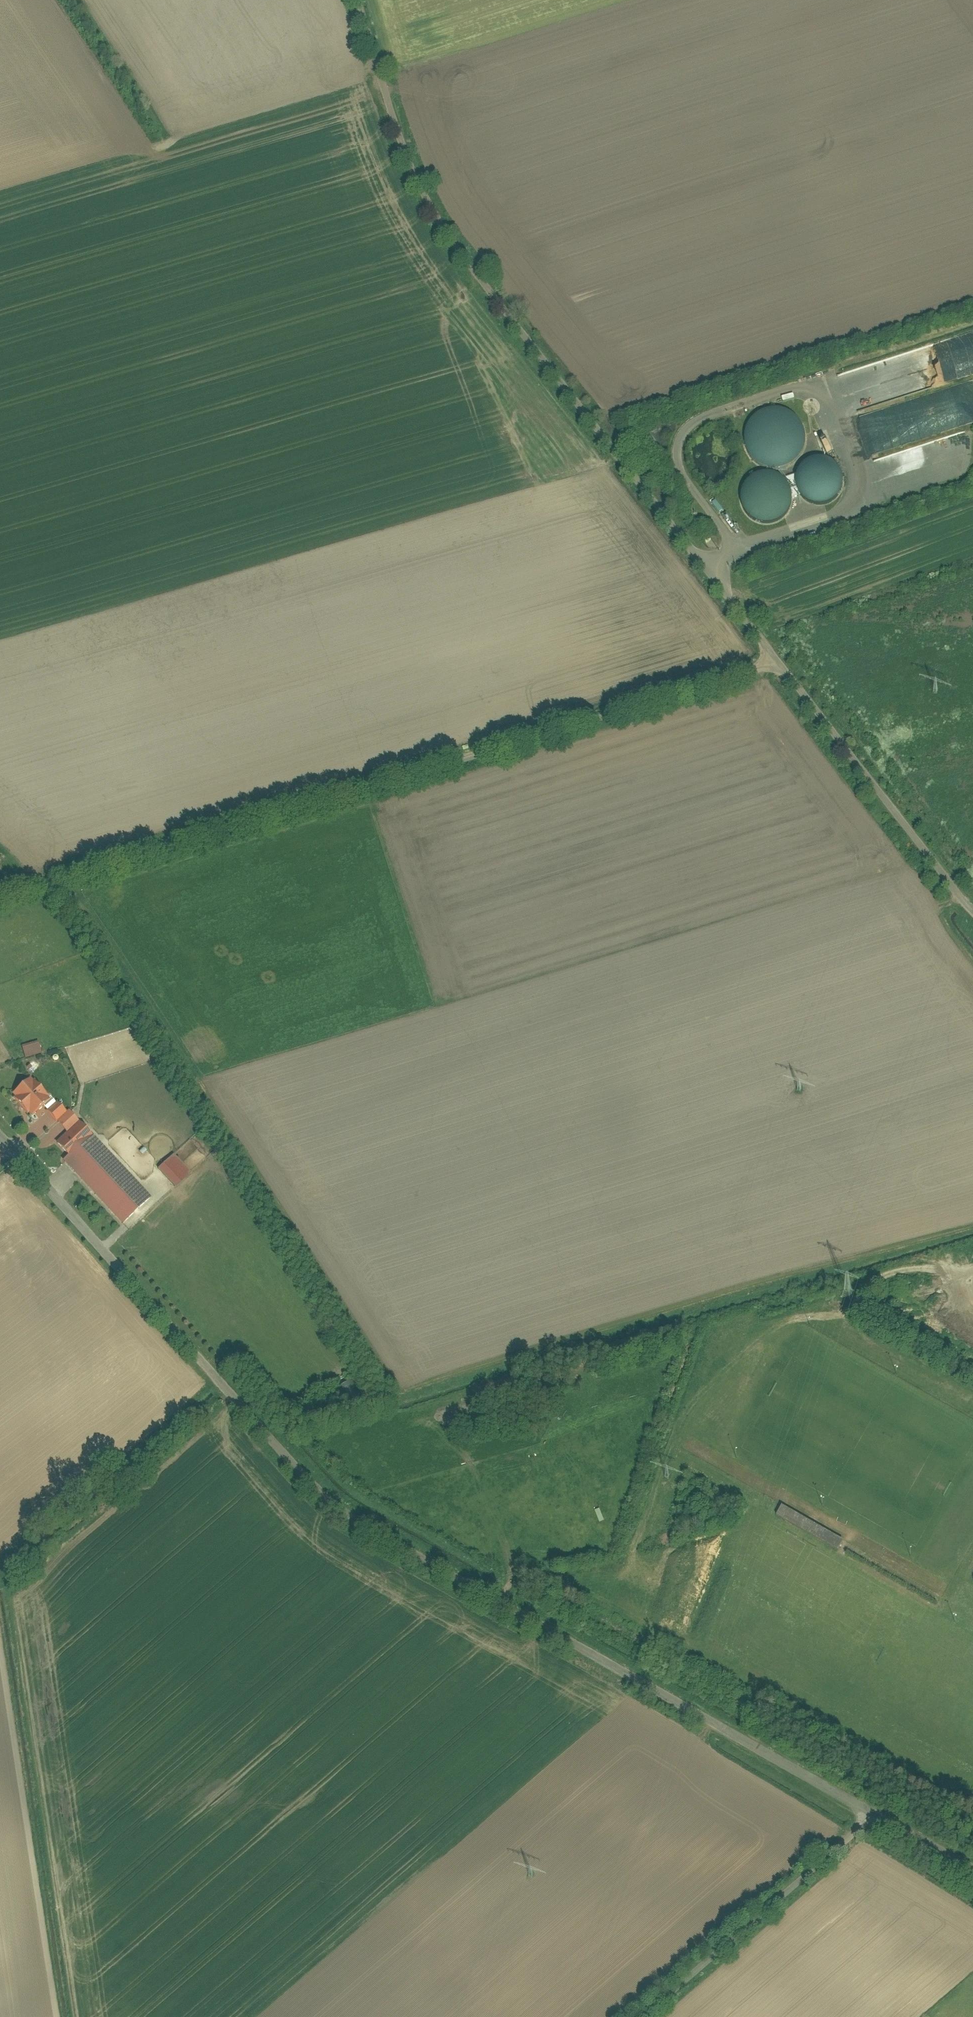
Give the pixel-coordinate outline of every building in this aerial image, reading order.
[(428,143),(418,145),(423,162),(432,159),(428,143)] [(803,453),(805,446),(806,438),(805,431),(802,424),(797,418),(791,413),(784,411),(776,410),(769,411),(762,414),(756,419),(751,425),(749,432),(748,440),(749,447),(752,454),(757,460),(763,464),(770,467),(778,468),(785,467),(792,464),(798,459),(803,453)] [(882,497),(927,487),(920,457),(876,468),(882,497)] [(838,497),(842,491),(844,485),(844,478),(841,471),(837,466),(831,462),(824,460),(817,461),(811,463),(805,467),(802,473),(800,480),(800,487),(803,493),(807,499),(813,502),(819,504),(826,504),(833,501),(838,497)] [(787,510),(790,503),(790,496),(789,490),(785,483),(780,479),(774,475),(768,474),(761,474),(754,477),(749,481),(745,487),(742,493),(742,500),(743,507),(747,513),(752,518),(758,521),(764,522),(771,522),(778,519),(783,515),(787,510)] [(25,1047),(28,1058),(43,1054),(40,1043),(25,1047)] [(54,1099),(34,1077),(14,1096),(34,1117),(44,1108),(54,1099)] [(54,1099),(44,1108),(58,1123),(60,1120),(68,1113),(54,1099)] [(70,1131),(81,1121),(71,1110),(68,1113),(60,1120),(70,1131)] [(59,1141),(71,1154),(93,1134),(81,1121),(70,1131),(59,1141)] [(66,1160),(125,1223),(152,1197),(93,1134),(71,1154),(66,1160)] [(193,1172),(177,1154),(162,1168),(179,1186),(193,1172)] [(781,1506),(776,1515),(810,1534),(815,1525),(781,1506)]
